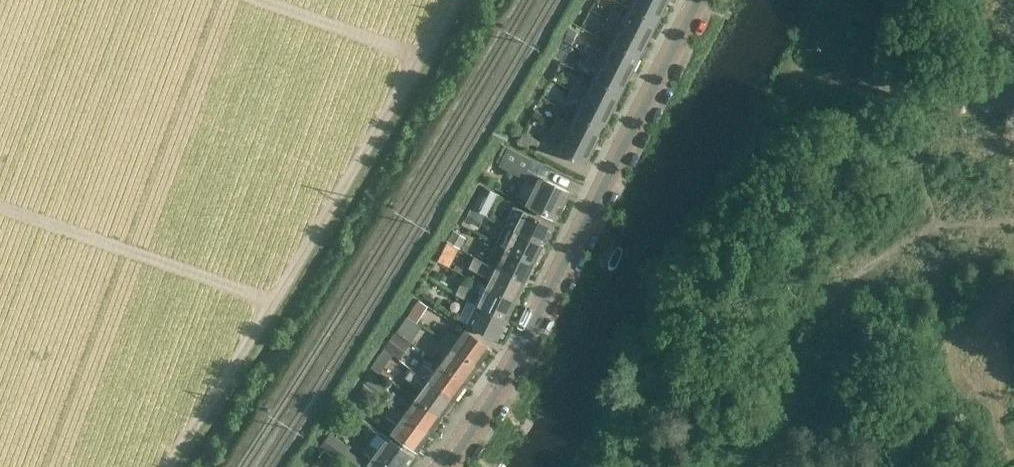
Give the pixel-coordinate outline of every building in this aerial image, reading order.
[(629,6),(656,20),(665,2),(661,0),(632,0),(629,6)] [(610,9),(606,17),(647,38),(656,20),(629,6),(624,16),(610,9)] [(611,42),(638,55),(647,38),(606,17),(602,25),(616,32),(611,42)] [(588,53),(628,73),(638,55),(611,42),(606,52),(592,45),(588,53)] [(593,77),(619,91),(628,73),(588,53),(580,49),(576,56),(584,60),(584,61),(597,68),(593,77)] [(574,80),(570,88),(610,109),(619,91),(593,77),(588,87),(574,80)] [(574,113),(601,127),(610,109),(570,88),(565,97),(578,104),(574,113)] [(551,124),(592,145),(601,127),(574,113),(569,123),(555,116),(551,124)] [(592,145),(551,124),(547,132),(560,139),(556,150),(582,163),(592,145)] [(522,133),(517,144),(535,152),(540,141),(522,133)] [(520,178),(515,188),(528,195),(525,202),(555,217),(568,191),(525,170),(530,159),(500,144),(492,159),(499,162),(497,166),(520,178)] [(471,206),(486,214),(498,193),(482,185),(471,206)] [(504,224),(543,243),(552,224),(513,204),(504,224)] [(504,224),(494,242),(534,262),(543,243),(504,224)] [(465,237),(453,230),(446,241),(459,248),(465,237)] [(438,260),(449,265),(458,248),(447,242),(438,260)] [(485,261),(525,280),(534,262),(494,242),(485,261)] [(485,284),(515,299),(525,280),(485,261),(474,256),(469,265),(490,275),(485,284)] [(455,293),(467,298),(506,318),(515,299),(485,284),(481,293),(472,288),(461,283),(455,293)] [(467,298),(466,299),(457,318),(497,337),(506,318),(467,298)] [(408,313),(418,320),(427,305),(418,299),(408,313)] [(396,331),(411,342),(421,325),(416,322),(418,320),(408,313),(396,331)] [(442,338),(478,364),(491,346),(465,328),(458,336),(449,329),(442,338)] [(383,348),(392,354),(413,370),(418,364),(397,348),(404,338),(410,342),(411,342),(396,331),(396,332),(395,331),(383,348)] [(439,363),(465,381),(478,364),(442,338),(436,347),(446,354),(439,363)] [(392,354),(383,348),(370,367),(379,373),(392,354)] [(425,363),(418,372),(453,398),(465,381),(439,363),(434,370),(425,363)] [(421,388),(415,396),(441,415),(453,398),(418,372),(417,373),(411,369),(405,376),(421,388)] [(352,401),(362,408),(373,391),(363,384),(352,401)] [(393,406),(429,432),(441,415),(415,396),(409,404),(400,397),(393,406)] [(429,432),(393,406),(387,414),(397,421),(390,431),(416,449),(429,432)] [(369,466),(403,466),(412,454),(377,429),(362,450),(369,455),(363,463),(369,466)] [(337,458),(348,466),(359,466),(363,461),(347,449),(349,447),(329,432),(320,445),(324,449),(337,458)] [(337,458),(324,449),(319,458),(328,466),(337,458)]
